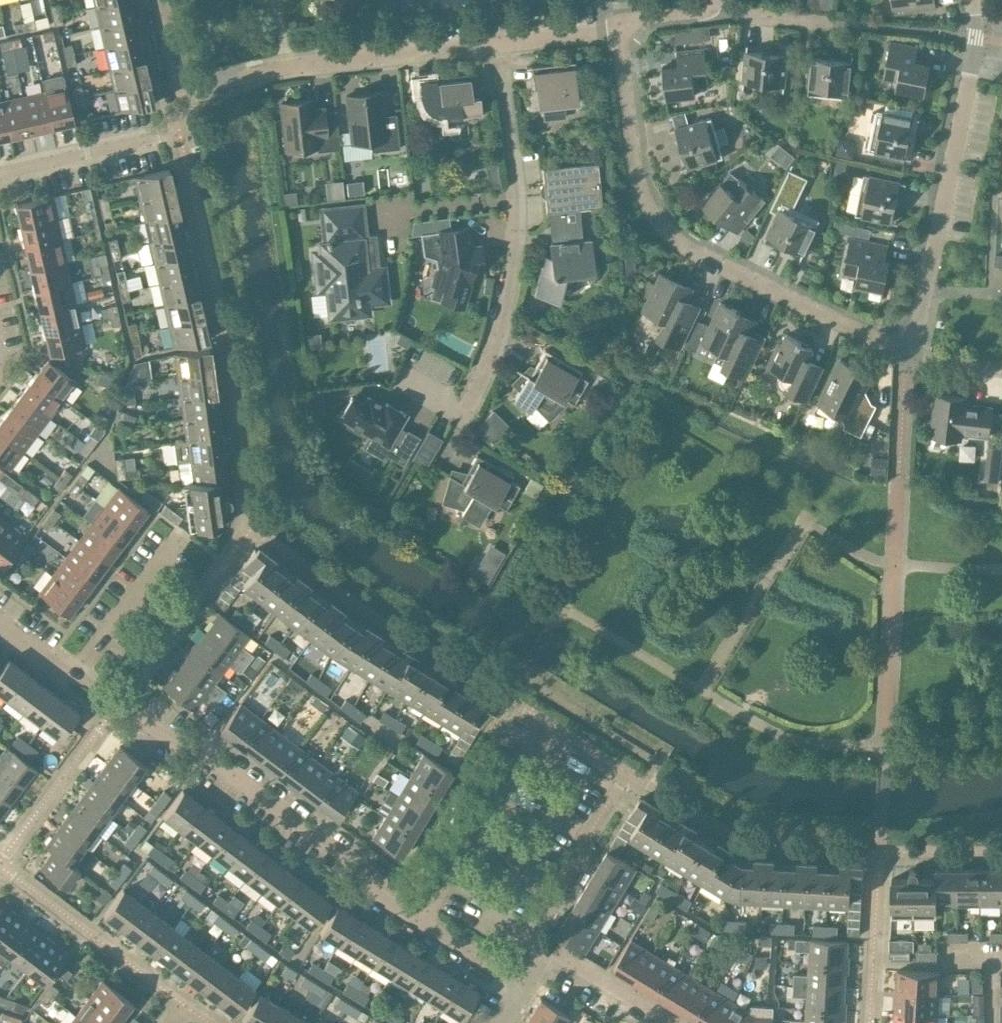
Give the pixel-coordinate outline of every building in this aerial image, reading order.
[(130,0),(115,0),(95,5),(100,26),(134,18),(130,0)] [(418,15),(431,13),(429,0),(416,0),(418,15)] [(937,8),(936,0),(892,0),(893,13),(937,8)] [(60,13),(58,3),(50,5),(52,15),(60,13)] [(63,22),(60,13),(52,15),(54,25),(63,22)] [(48,24),(46,16),(34,19),(36,27),(48,24)] [(139,39),(134,18),(100,26),(105,47),(139,39)] [(34,19),(25,21),(27,29),(36,27),(34,19)] [(27,29),(25,21),(14,24),(16,32),(27,29)] [(708,27),(675,30),(676,42),(710,39),(708,27)] [(52,30),(42,32),(44,41),(54,38),(52,30)] [(21,45),(19,37),(10,40),(12,48),(21,45)] [(144,60),(139,39),(105,47),(109,68),(144,60)] [(10,40),(0,42),(0,43),(2,50),(12,48),(10,40)] [(896,88),(925,94),(930,68),(915,65),(918,47),(891,42),(884,76),(898,79),(896,88)] [(71,44),(63,46),(65,56),(74,54),(71,44)] [(678,63),(663,64),(667,98),(695,94),(694,84),(709,83),(705,48),(677,51),(678,63)] [(743,81),(785,85),(788,54),(746,50),(743,81)] [(76,64),(74,54),(65,56),(67,66),(76,64)] [(811,56),(808,93),(849,98),(853,61),(811,56)] [(149,81),(144,60),(109,68),(114,89),(149,81)] [(585,90),(585,88),(585,83),(593,82),(593,81),(589,81),(587,64),(575,66),(575,61),(526,66),(526,68),(531,67),(533,88),(521,89),(522,91),(526,90),(528,109),(542,108),(544,118),(564,115),(563,110),(570,109),(573,109),(575,108),(577,107),(579,105),(580,103),(582,102),(583,100),(584,97),(585,95),(585,93),(585,90)] [(484,96),(484,95),(472,96),(471,87),(475,87),(473,74),(477,73),(477,72),(435,78),(435,79),(438,78),(440,91),(419,93),(419,95),(421,94),(422,99),(422,101),(423,103),(424,106),(426,108),(427,109),(429,111),(431,112),(433,113),(435,114),(438,115),(440,115),(447,114),(448,123),(474,120),(473,114),(482,113),(480,97),(484,96)] [(74,121),(66,87),(64,75),(42,80),(44,92),(52,126),(74,121)] [(154,103),(149,81),(114,89),(119,111),(154,103)] [(81,86),(72,88),(75,98),(83,96),(81,86)] [(383,107),(381,91),(347,95),(352,143),(370,141),(371,151),(400,148),(395,106),(383,107)] [(52,126),(44,92),(23,97),(31,131),(52,126)] [(86,106),(83,96),(75,98),(77,108),(86,106)] [(31,131),(23,97),(2,102),(10,136),(31,131)] [(339,132),(336,110),(324,111),(324,110),(313,111),(312,99),(281,102),(286,150),(317,147),(316,136),(327,135),(327,134),(339,132)] [(2,102),(0,102),(0,138),(10,136),(2,102)] [(869,150),(905,157),(914,117),(877,109),(877,112),(873,111),(871,120),(875,121),(871,138),(867,138),(865,146),(870,147),(869,150)] [(688,167),(723,156),(712,117),(676,127),(688,167)] [(602,206),(598,162),(542,168),(544,185),(542,185),(543,195),(545,195),(547,212),(602,206)] [(174,191),(169,169),(135,177),(140,199),(174,191)] [(820,219),(794,207),(808,178),(790,169),(771,207),(778,211),(766,235),(804,253),(820,219)] [(856,214),(892,222),(901,181),(864,173),(856,214)] [(703,204),(738,233),(766,199),(739,177),(730,188),(722,182),(703,204)] [(91,195),(89,188),(81,189),(84,201),(92,199),(91,195)] [(179,212),(174,191),(140,199),(144,220),(179,212)] [(56,218),(53,204),(51,196),(16,204),(21,226),(56,218)] [(109,206),(106,196),(98,198),(100,208),(109,206)] [(94,208),(92,199),(84,201),(86,210),(94,208)] [(111,215),(109,206),(100,208),(103,217),(111,215)] [(387,301),(384,268),(376,269),(373,239),(365,239),(361,206),(323,210),(327,244),(318,245),(320,262),(315,263),(318,291),(328,290),(331,317),(369,313),(368,303),(387,301)] [(184,233),(179,212),(144,220),(149,241),(184,233)] [(61,239),(56,218),(21,226),(26,247),(61,239)] [(99,230),(97,220),(88,222),(91,232),(99,230)] [(467,227),(451,229),(421,233),(424,255),(436,259),(437,273),(434,284),(447,288),(443,301),(462,307),(474,268),(484,266),(481,247),(470,248),(467,227)] [(101,239),(99,230),(91,232),(93,241),(101,239)] [(189,254),(184,233),(149,241),(154,262),(189,254)] [(118,248),(116,238),(108,240),(110,250),(118,248)] [(855,284),(884,290),(889,264),(885,263),(888,245),(850,238),(843,272),(857,274),(855,284)] [(65,260),(61,239),(26,247),(31,268),(65,260)] [(579,276),(579,274),(579,271),(593,270),(590,239),(550,243),(551,258),(544,259),(535,294),(559,299),(562,286),(565,287),(567,287),(569,286),(571,286),(572,285),(574,284),(575,283),(577,281),(578,280),(578,278),(579,276)] [(121,258),(118,248),(110,250),(112,260),(121,258)] [(194,275),(189,254),(154,262),(159,283),(194,275)] [(70,281),(65,260),(31,268),(36,289),(70,281)] [(109,272),(106,262),(98,264),(100,274),(109,272)] [(111,282),(109,272),(100,274),(102,284),(111,282)] [(691,287),(661,273),(656,284),(649,281),(643,293),(650,296),(644,309),(656,315),(655,319),(657,323),(664,327),(659,337),(678,346),(696,311),(682,305),(691,287)] [(198,296),(194,275),(159,283),(164,304),(198,296)] [(128,290),(126,280),(117,282),(119,292),(128,290)] [(75,302),(70,281),(36,289),(41,310),(75,302)] [(130,300),(128,290),(119,292),(124,312),(144,308),(142,297),(130,300)] [(203,317),(198,296),(164,304),(169,325),(203,317)] [(80,323),(75,302),(41,310),(45,331),(80,323)] [(760,344),(748,339),(756,322),(736,313),(737,309),(721,302),(709,327),(698,322),(687,346),(697,351),(702,341),(719,348),(714,359),(732,367),(731,369),(745,375),(760,344)] [(118,315),(116,304),(108,306),(110,317),(118,315)] [(120,324),(118,315),(110,317),(112,326),(120,324)] [(208,339),(203,317),(169,325),(174,347),(208,339)] [(138,332),(135,322),(127,324),(129,334),(138,332)] [(85,345),(80,323),(45,331),(50,353),(85,345)] [(140,342),(138,332),(129,334),(132,344),(140,342)] [(780,386),(782,388),(807,400),(819,373),(805,366),(813,349),(801,343),(802,341),(787,334),(781,344),(778,343),(767,365),(782,372),(778,379),(778,382),(780,386)] [(587,380),(579,375),(582,371),(541,347),(540,348),(545,350),(530,376),(517,369),(516,370),(523,374),(514,382),(520,388),(515,398),(531,407),(534,402),(550,418),(568,400),(577,405),(578,404),(575,402),(587,380)] [(213,371),(210,348),(175,353),(178,375),(213,371)] [(48,359),(34,377),(63,398),(76,380),(48,359)] [(872,375),(840,359),(819,403),(850,418),(845,427),(861,434),(875,405),(861,398),(872,375)] [(140,371),(132,368),(128,378),(136,381),(140,371)] [(216,392),(213,371),(178,375),(181,397),(216,392)] [(63,398),(34,377),(21,394),(50,415),(63,398)] [(133,390),(136,381),(128,378),(125,387),(133,390)] [(219,413),(216,392),(181,397),(184,418),(219,413)] [(322,392),(310,394),(313,414),(325,412),(322,392)] [(50,415),(21,394),(8,411),(36,433),(50,415)] [(936,394),(932,434),(961,438),(962,432),(988,435),(992,407),(965,404),(966,398),(936,394)] [(391,404),(386,402),(384,406),(368,396),(364,403),(352,396),(340,417),(349,422),(347,426),(362,435),(364,431),(390,447),(386,454),(404,464),(420,437),(408,430),(407,431),(399,427),(407,414),(391,404),(393,402),(392,402),(391,404)] [(122,421),(125,412),(117,409),(114,419),(122,421)] [(8,411),(0,422),(0,432),(23,450),(36,433),(8,411)] [(222,435),(219,413),(184,418),(187,440),(222,435)] [(104,427),(108,417),(100,414),(96,424),(104,427)] [(118,431),(122,421),(114,419),(110,428),(118,431)] [(104,431),(104,427),(96,424),(89,433),(91,434),(97,439),(104,431)] [(430,428),(414,457),(429,465),(445,437),(430,428)] [(0,432),(0,461),(10,468),(23,450),(0,432)] [(92,446),(97,439),(91,434),(85,441),(92,446)] [(225,456),(222,435),(187,440),(173,442),(175,463),(178,463),(190,461),(225,456)] [(85,455),(92,446),(85,441),(78,450),(85,455)] [(492,514),(495,503),(509,511),(509,509),(506,508),(519,485),(511,481),(514,476),(473,452),(472,453),(476,456),(461,481),(449,474),(448,475),(451,477),(444,501),(464,507),(461,512),(478,522),(483,512),(492,514)] [(228,479),(225,456),(190,461),(178,463),(180,484),(183,483),(192,482),(193,483),(218,479),(218,480),(228,479)] [(124,468),(122,457),(114,459),(115,469),(124,468)] [(125,478),(124,468),(115,469),(117,479),(125,478)] [(65,482),(72,474),(65,469),(58,477),(65,482)] [(86,479),(80,474),(74,481),(80,486),(86,479)] [(59,490),(65,482),(58,477),(52,485),(59,490)] [(218,480),(218,479),(193,483),(192,482),(183,483),(189,528),(224,523),(222,506),(220,495),(218,480)] [(74,495),(80,486),(74,481),(67,490),(74,495)] [(31,491),(22,485),(17,492),(25,499),(31,491)] [(147,509),(119,488),(106,506),(134,527),(147,509)] [(149,502),(154,496),(146,490),(141,496),(149,502)] [(33,504),(38,497),(31,491),(25,499),(33,504)] [(226,495),(220,495),(222,506),(228,505),(230,504),(230,503),(231,502),(231,500),(231,499),(230,497),(229,496),(228,495),(227,495),(226,495)] [(162,502),(154,496),(149,502),(157,509),(162,502)] [(168,517),(174,510),(166,504),(160,511),(168,517)] [(134,527),(106,506),(92,523),(121,544),(134,527)] [(61,513),(54,508),(48,516),(54,521),(61,513)] [(182,517),(174,510),(168,517),(177,524),(182,517)] [(48,530),(54,521),(48,516),(41,524),(48,530)] [(24,537),(7,523),(0,532),(0,563),(3,565),(24,537)] [(121,544),(92,523),(79,540),(108,561),(121,544)] [(108,561),(79,540),(66,557),(95,579),(108,561)] [(34,548),(27,542),(21,550),(28,555),(34,548)] [(255,549),(245,562),(254,569),(249,576),(244,582),(243,584),(260,596),(281,568),(255,549)] [(22,564),(28,555),(21,550),(15,559),(22,564)] [(95,579),(66,557),(53,574),(82,596),(95,579)] [(254,569),(245,562),(240,568),(249,576),(254,569)] [(249,576),(240,568),(235,575),(244,582),(249,576)] [(278,610),(299,582),(281,568),(260,596),(278,610)] [(82,596),(53,574),(40,592),(68,614),(82,596)] [(239,589),(243,584),(244,582),(235,575),(230,582),(239,589)] [(239,589),(230,582),(225,589),(234,596),(239,589)] [(296,624),(317,596),(299,582),(278,610),(296,624)] [(229,602),(234,596),(225,589),(219,595),(229,602)] [(224,609),(229,602),(219,595),(214,602),(224,609)] [(313,637),(334,609),(317,596),(296,624),(313,637)] [(236,609),(231,615),(230,616),(241,624),(246,617),(236,609)] [(331,651),(351,622),(334,609),(313,637),(331,651)] [(242,645),(250,635),(220,613),(206,632),(247,663),(254,654),(242,645)] [(256,624),(246,617),(241,624),(251,631),(256,624)] [(354,664),(372,634),(351,622),(331,651),(354,664)] [(247,663),(206,632),(192,650),(222,672),(229,663),(241,672),(247,663)] [(374,676),(392,646),(372,634),(354,664),(374,676)] [(280,642),(270,635),(265,642),(274,649),(280,642)] [(290,650),(280,642),(274,649),(285,657),(290,650)] [(393,688),(411,658),(392,646),(374,676),(393,688)] [(222,672),(192,650),(178,668),(220,699),(227,691),(215,682),(222,672)] [(411,699),(429,669),(411,658),(393,688),(411,699)] [(27,672),(9,659),(0,670),(0,693),(7,699),(27,672)] [(220,699),(178,668),(164,687),(193,709),(201,699),(213,708),(220,699)] [(431,711),(449,681),(429,669),(411,699),(431,711)] [(24,712),(44,685),(27,672),(7,699),(24,712)] [(321,681),(311,673),(306,680),(316,688),(321,681)] [(331,688),(321,681),(316,688),(326,695),(331,688)] [(449,722),(467,692),(449,681),(431,711),(449,722)] [(42,724),(61,698),(44,685),(24,712),(42,724)] [(491,707),(467,692),(449,722),(463,731),(464,729),(468,722),(473,715),(483,721),(491,707)] [(79,712),(61,698),(42,724),(60,738),(79,712)] [(356,707),(346,699),(340,706),(350,714),(356,707)] [(240,744),(260,717),(241,703),(220,730),(240,744)] [(366,714),(362,712),(356,707),(350,714),(361,721),(366,714)] [(390,725),(395,718),(384,711),(379,718),(390,725)] [(473,715),(468,722),(479,728),(483,721),(473,715)] [(259,759),(280,732),(260,717),(240,744),(259,759)] [(405,724),(395,718),(390,725),(401,732),(405,724)] [(474,736),(479,728),(468,722),(464,729),(474,736)] [(470,743),(474,736),(464,729),(463,731),(460,736),(470,743)] [(279,774),(299,746),(280,732),(259,759),(279,774)] [(432,740),(421,733),(416,741),(427,748),(432,740)] [(21,750),(27,743),(17,735),(11,742),(21,750)] [(465,750),(470,743),(460,736),(455,744),(465,750)] [(442,746),(432,740),(427,748),(438,754),(442,746)] [(37,751),(27,743),(21,750),(32,758),(37,751)] [(465,750),(455,744),(451,751),(461,757),(465,750)] [(6,746),(0,753),(0,769),(23,787),(37,769),(6,746)] [(133,782),(145,765),(120,746),(107,762),(133,782)] [(297,788),(317,761),(299,746),(279,774),(297,788)] [(461,757),(451,751),(446,758),(457,764),(461,757)] [(440,792),(452,772),(453,771),(424,754),(411,775),(440,792)] [(318,803),(338,776),(317,761),(297,788),(318,803)] [(133,782),(107,762),(95,779),(120,798),(133,782)] [(0,769),(0,797),(10,804),(23,787),(0,769)] [(440,792),(411,775),(398,795),(427,813),(440,792)] [(337,817),(357,790),(338,776),(318,803),(337,817)] [(107,816),(120,798),(95,779),(82,796),(107,816)] [(163,806),(171,796),(164,790),(157,800),(163,806)] [(180,828),(199,802),(183,790),(164,816),(180,828)] [(427,813),(398,795),(386,816),(415,834),(427,813)] [(94,833),(107,816),(82,796),(68,814),(94,833)] [(0,797),(0,817),(10,804),(0,797)] [(653,847),(671,817),(640,798),(631,812),(641,818),(637,825),(633,832),(632,834),(653,847)] [(156,816),(163,806),(157,800),(149,810),(156,816)] [(196,841),(216,815),(199,802),(180,828),(196,841)] [(641,818),(631,812),(627,819),(637,825),(641,818)] [(94,833),(68,814),(57,829),(83,848),(94,833)] [(213,853),(232,827),(216,815),(196,841),(213,853)] [(402,855),(415,834),(386,816),(373,837),(402,855)] [(672,858),(690,828),(671,817),(653,847),(672,858)] [(633,832),(637,825),(627,819),(623,826),(633,832)] [(139,838),(147,828),(140,822),(132,833),(139,838)] [(632,834),(633,832),(623,826),(618,833),(628,839),(632,834)] [(229,865),(249,840),(232,827),(213,853),(229,865)] [(690,869),(708,839),(690,828),(672,858),(690,869)] [(72,863),(83,848),(57,829),(45,845),(53,851),(72,863)] [(131,848),(139,838),(132,833),(124,843),(131,848)] [(624,847),(628,839),(618,833),(614,840),(614,841),(624,847)] [(708,880),(726,850),(708,839),(690,869),(708,880)] [(246,878),(265,852),(249,840),(229,865),(246,878)] [(624,889),(637,868),(618,856),(624,847),(614,841),(609,850),(608,850),(595,872),(624,889)] [(157,859),(163,852),(152,845),(147,852),(157,859)] [(734,890),(743,861),(726,850),(708,880),(725,891),(728,887),(734,890)] [(80,869),(72,863),(53,851),(40,867),(66,887),(80,869)] [(173,860),(163,852),(157,859),(167,867),(173,860)] [(263,891),(283,865),(265,852),(246,878),(263,891)] [(763,897),(765,862),(743,861),(734,890),(740,892),(740,896),(763,897)] [(124,878),(132,868),(125,862),(117,872),(124,878)] [(786,898),(788,863),(765,862),(763,897),(786,898)] [(808,900),(810,865),(788,863),(786,898),(808,900)] [(158,878),(163,871),(153,864),(148,871),(158,878)] [(279,903),(299,877),(283,865),(263,891),(279,903)] [(829,901),(831,866),(810,865),(808,900),(829,901)] [(851,884),(863,884),(864,868),(831,866),(829,901),(850,902),(850,901),(850,892),(851,884)] [(185,869),(180,876),(190,884),(195,877),(185,869)] [(958,904),(958,869),(936,869),(936,878),(937,878),(937,904),(958,904)] [(980,904),(980,869),(958,869),(958,904),(980,904)] [(1001,904),(1001,869),(980,869),(980,904),(1001,904)] [(168,886),(173,879),(163,871),(158,878),(168,886)] [(116,888),(124,878),(117,872),(109,882),(116,888)] [(611,910),(624,889),(595,872),(583,892),(611,910)] [(205,884),(195,877),(190,884),(200,891),(205,884)] [(296,916),(316,890),(299,877),(279,903),(296,916)] [(914,914),(914,878),(892,878),(892,914),(914,914)] [(937,878),(936,878),(914,878),(914,914),(937,914),(937,904),(937,878)] [(656,890),(672,899),(677,892),(661,882),(656,890)] [(862,893),(863,884),(851,884),(850,892),(862,893)] [(104,903),(112,893),(105,888),(97,898),(104,903)] [(196,896),(186,888),(180,895),(190,903),(196,896)] [(120,927),(140,902),(123,889),(104,915),(120,927)] [(331,902),(316,890),(296,916),(312,928),(331,902)] [(599,930),(611,910),(583,892),(570,913),(599,930)] [(693,901),(677,892),(672,899),(688,909),(693,901)] [(862,901),(862,893),(850,892),(850,901),(862,901)] [(223,909),(228,902),(218,894),(213,901),(223,909)] [(201,911),(206,904),(196,896),(190,903),(201,911)] [(653,923),(665,902),(657,897),(653,904),(645,918),(653,923)] [(15,913),(0,901),(0,933),(15,913)] [(861,910),(862,901),(850,901),(850,902),(849,909),(861,910)] [(136,940),(156,914),(140,902),(120,927),(136,940)] [(238,909),(228,902),(223,909),(232,916),(238,909)] [(338,943),(355,916),(337,905),(320,932),(338,943)] [(861,918),(861,910),(849,909),(849,917),(861,918)] [(32,926),(15,913),(0,933),(0,964),(2,966),(9,956),(32,926)] [(223,927),(228,921),(218,913),(213,920),(223,927)] [(586,951),(599,930),(570,913),(557,934),(586,951)] [(154,953),(173,927),(156,914),(136,940),(154,953)] [(357,955),(373,927),(355,916),(338,943),(357,955)] [(860,926),(861,918),(849,917),(848,926),(860,926)] [(255,933),(261,926),(251,919),(245,926),(255,933)] [(734,929),(734,920),(722,919),(721,928),(734,929)] [(746,930),(747,921),(734,920),(734,929),(746,930)] [(238,928),(228,921),(223,927),(233,935),(238,928)] [(782,932),(783,923),(770,922),(770,931),(782,932)] [(795,924),(783,923),(782,932),(795,932),(795,924)] [(825,934),(826,926),(814,925),(813,934),(825,934)] [(27,969),(50,939),(32,926),(9,956),(27,969)] [(271,934),(261,926),(255,933),(265,941),(271,934)] [(838,935),(838,926),(826,926),(825,934),(838,935)] [(860,935),(860,926),(848,926),(848,934),(860,935)] [(169,965),(189,939),(173,927),(154,953),(169,965)] [(374,965),(391,938),(373,927),(357,955),(374,965)] [(958,940),(958,931),(948,931),(948,940),(958,940)] [(969,931),(958,931),(958,940),(968,940),(969,931)] [(1001,940),(1001,932),(991,932),(991,940),(1001,940)] [(772,945),(772,936),(759,935),(759,944),(772,945)] [(261,945),(250,938),(245,944),(256,952),(261,945)] [(391,975),(407,948),(391,938),(374,965),(391,975)] [(847,964),(848,941),(796,938),(796,950),(810,951),(810,962),(847,964)] [(45,983),(68,953),(50,939),(27,969),(45,983)] [(187,978),(207,953),(189,939),(169,965),(187,978)] [(634,981),(652,952),(632,939),(614,968),(634,981)] [(911,940),(890,940),(890,950),(890,959),(910,959),(911,940)] [(289,958),(294,951),(284,944),(278,951),(289,958)] [(271,953),(261,945),(256,952),(266,960),(271,953)] [(409,986),(426,959),(407,948),(391,975),(409,986)] [(937,959),(937,950),(917,950),(917,959),(937,959)] [(657,994),(674,965),(652,952),(634,981),(657,994)] [(204,991),(224,966),(207,953),(187,978),(204,991)] [(427,997),(444,970),(426,959),(409,986),(427,997)] [(318,976),(323,969),(312,962),(308,970),(318,976)] [(845,987),(847,964),(810,962),(809,974),(794,973),(793,984),(845,987)] [(293,978),(297,971),(286,964),(282,971),(293,978)] [(676,1006),(694,977),(674,965),(657,994),(676,1006)] [(72,971),(65,966),(59,974),(66,980),(72,971)] [(220,1003),(239,978),(224,966),(204,991),(220,1003)] [(334,975),(323,969),(318,976),(329,983),(334,975)] [(445,1008),(461,980),(444,970),(427,997),(445,1008)] [(939,994),(940,976),(940,972),(898,970),(896,991),(939,994)] [(315,982),(304,975),(300,982),(311,989),(315,982)] [(698,1019),(716,990),(694,977),(676,1006),(698,1019)] [(235,1014),(254,989),(239,978),(220,1003),(235,1014)] [(103,980),(89,997),(119,1020),(133,1002),(103,980)] [(478,990),(461,980),(445,1008),(461,1018),(478,990)] [(326,988),(315,982),(311,989),(321,996),(326,988)] [(59,989),(52,983),(46,992),(53,997),(59,989)] [(353,998),(358,990),(347,983),(342,991),(353,998)] [(844,1010),(845,987),(793,984),(793,995),(808,996),(807,1008),(844,1010)] [(369,997),(358,990),(353,998),(364,1004),(369,997)] [(735,1002),(716,990),(698,1019),(704,1022),(722,1022),(735,1002)] [(938,1014),(939,994),(896,991),(895,1012),(938,1014)] [(46,1005),(53,997),(46,992),(39,1000),(46,1005)] [(279,1005),(259,993),(243,1020),(247,1022),(268,1022),(279,1005)] [(975,1009),(984,1009),(984,994),(975,994),(975,1009)] [(345,1010),(350,1003),(339,996),(335,1004),(345,1010)] [(13,1008),(16,1000),(6,997),(3,1005),(13,1008)] [(89,997),(76,1015),(87,1022),(117,1022),(119,1020),(89,997)] [(540,997),(530,1014),(545,1022),(562,1022),(568,1014),(540,997)] [(735,1002),(722,1022),(773,1022),(774,1006),(752,1006),(749,1011),(735,1002)] [(356,1017),(361,1009),(350,1003),(345,1010),(356,1017)] [(297,1016),(279,1005),(268,1022),(293,1022),(297,1016)] [(388,1019),(393,1011),(382,1005),(377,1012),(388,1019)] [(844,1010),(807,1008),(806,1019),(791,1018),(791,1022),(843,1022),(844,1010)] [(12,1015),(2,1011),(0,1018),(0,1020),(10,1022),(12,1015)] [(393,1011),(388,1019),(395,1022),(400,1022),(403,1018),(393,1011)] [(938,1014),(895,1012),(895,1022),(937,1022),(938,1014)] [(530,1014),(524,1022),(545,1022),(530,1014)] [(22,1018),(12,1015),(10,1022),(20,1022),(22,1018)] [(76,1015),(70,1022),(87,1022),(76,1015)]
